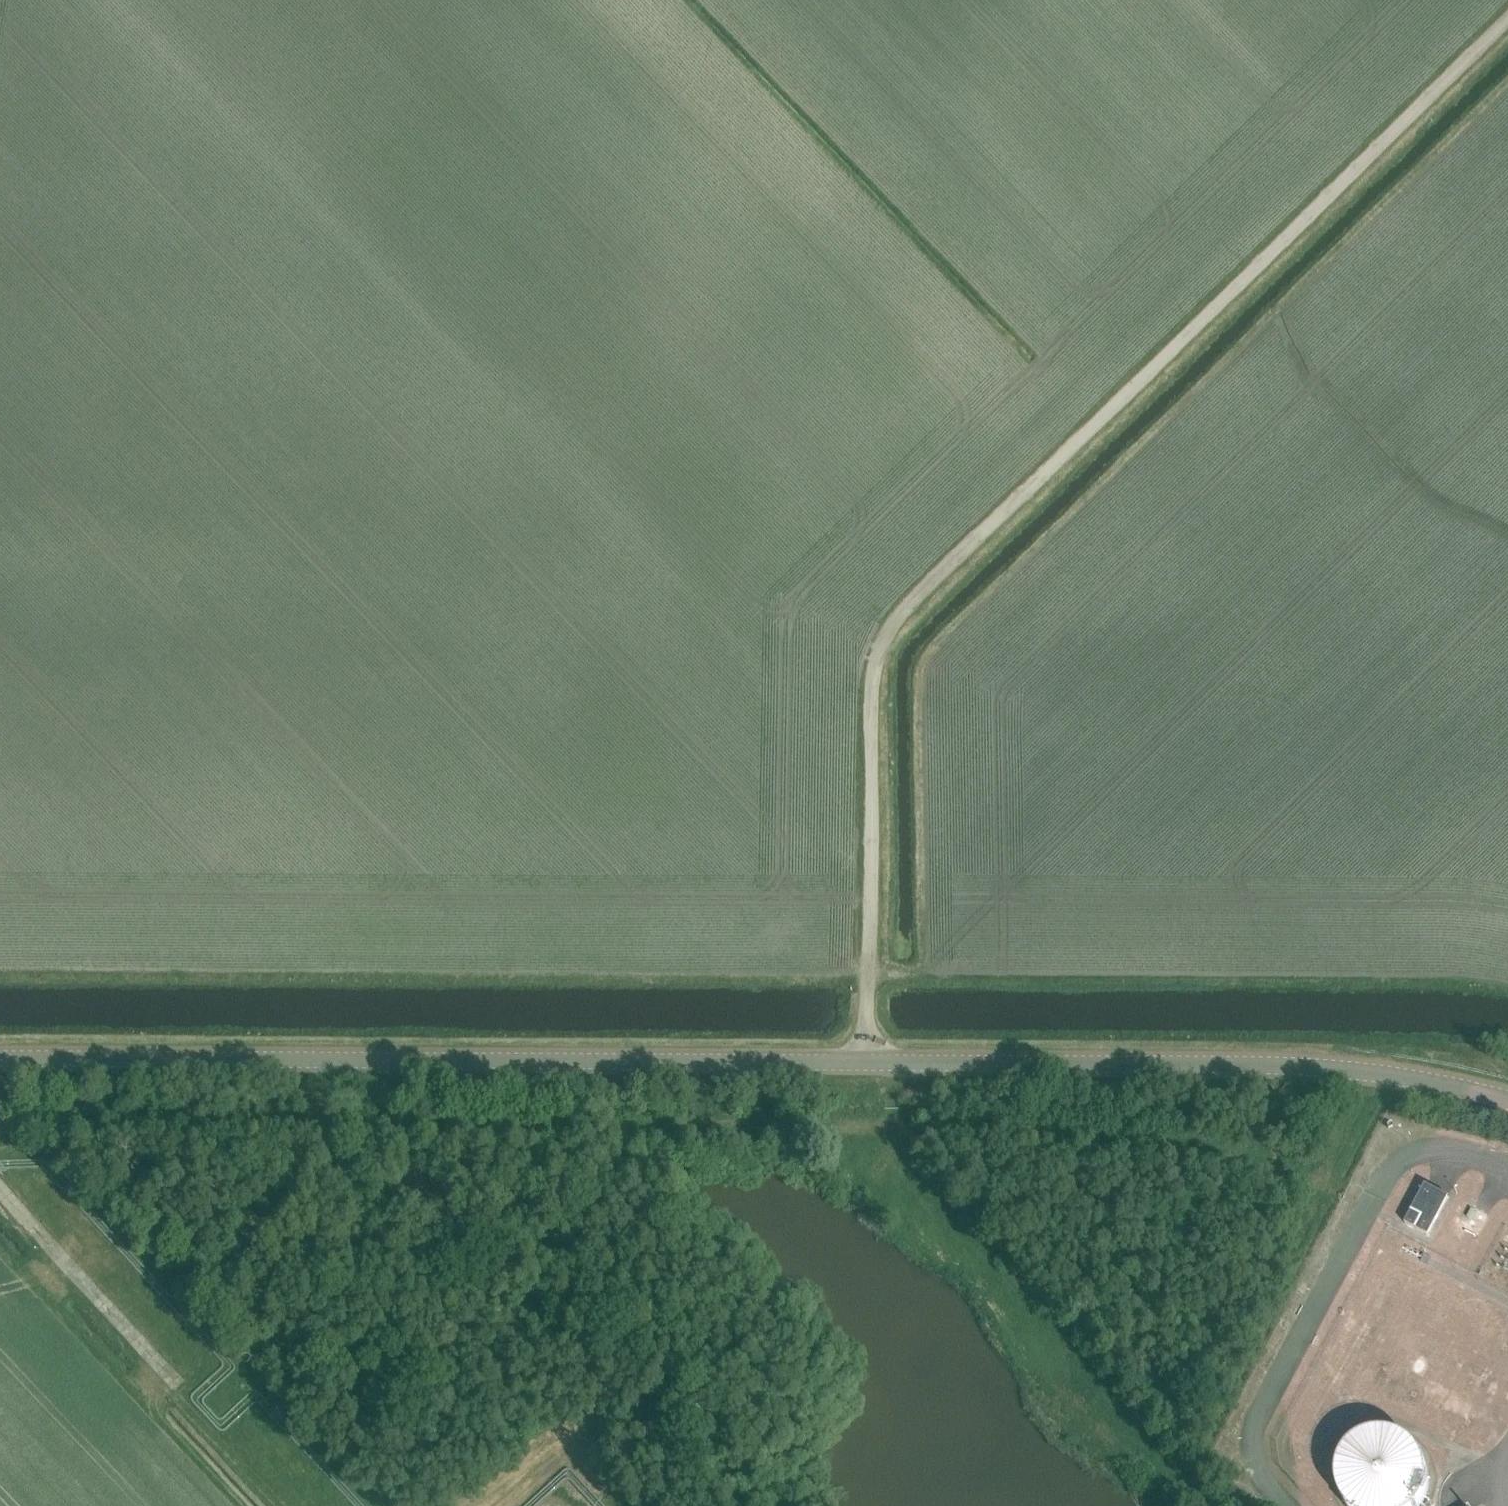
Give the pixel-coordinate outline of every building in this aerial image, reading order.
[(1424,1184),(1403,1224),(1427,1236),(1448,1197),(1424,1184)] [(1429,1479),(1428,1467),(1423,1456),(1416,1447),(1406,1440),(1395,1435),(1384,1434),(1372,1435),(1361,1440),(1352,1447),(1344,1457),(1340,1467),(1338,1479),(1340,1491),(1344,1502),(1348,1505),(1420,1505),(1423,1502),(1428,1491),(1429,1479)]
